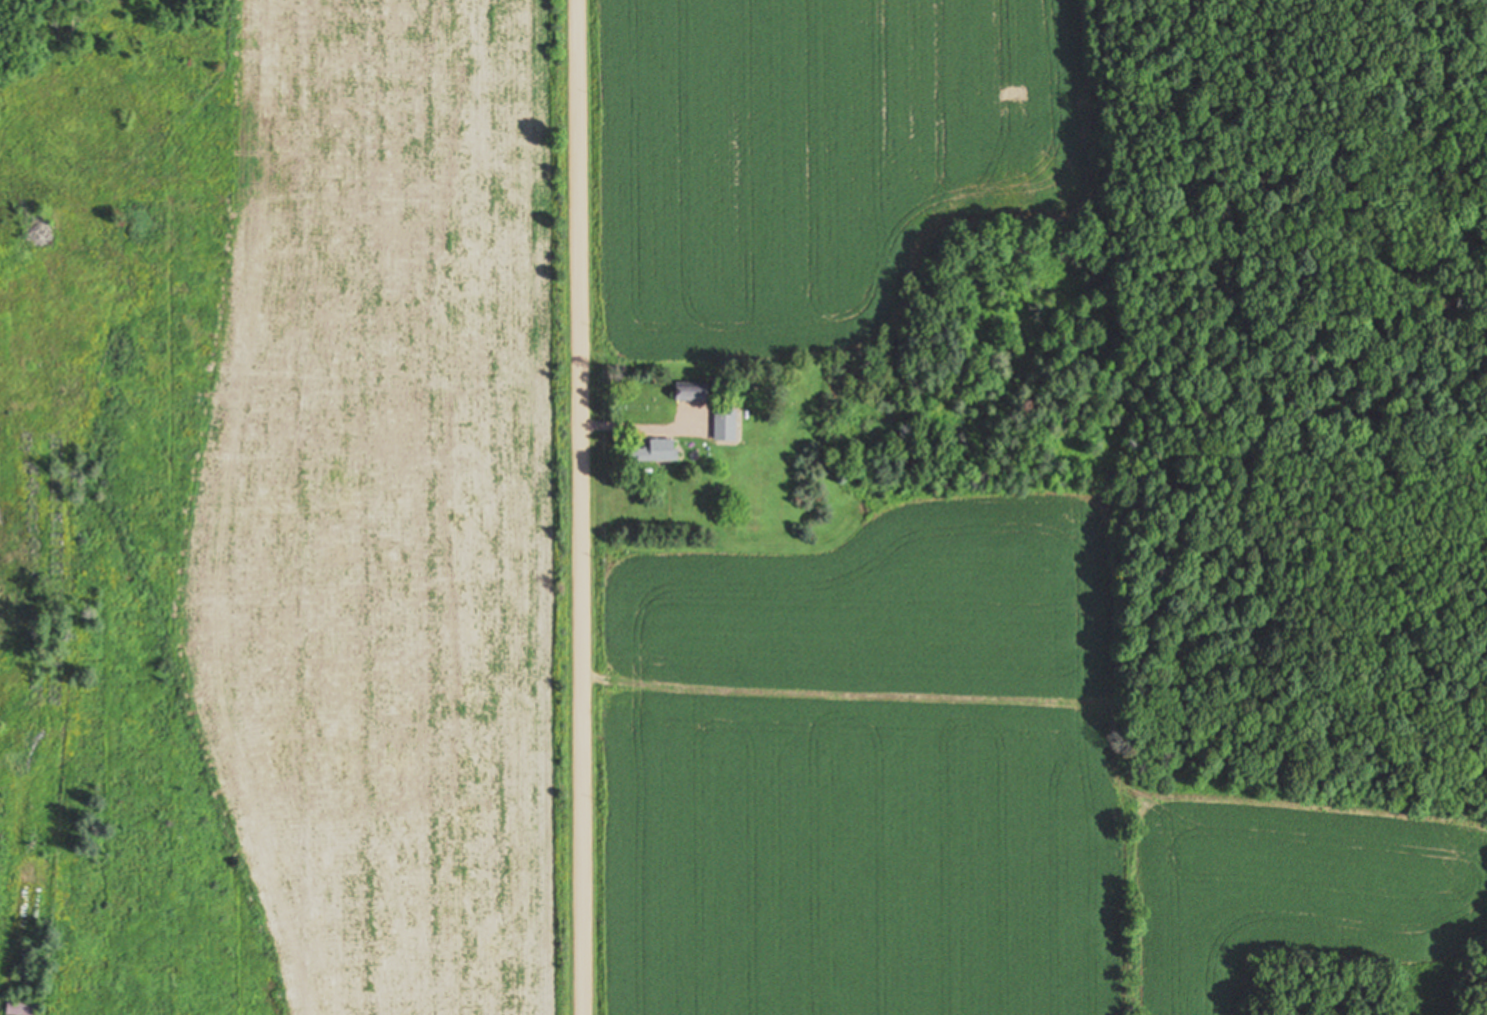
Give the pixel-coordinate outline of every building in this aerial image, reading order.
[(700,382),(669,382),(669,403),(700,403),(700,382)] [(730,442),(730,408),(710,408),(710,442),(730,442)] [(626,451),(626,464),(670,464),(670,441),(645,441),(645,451),(626,451)]
